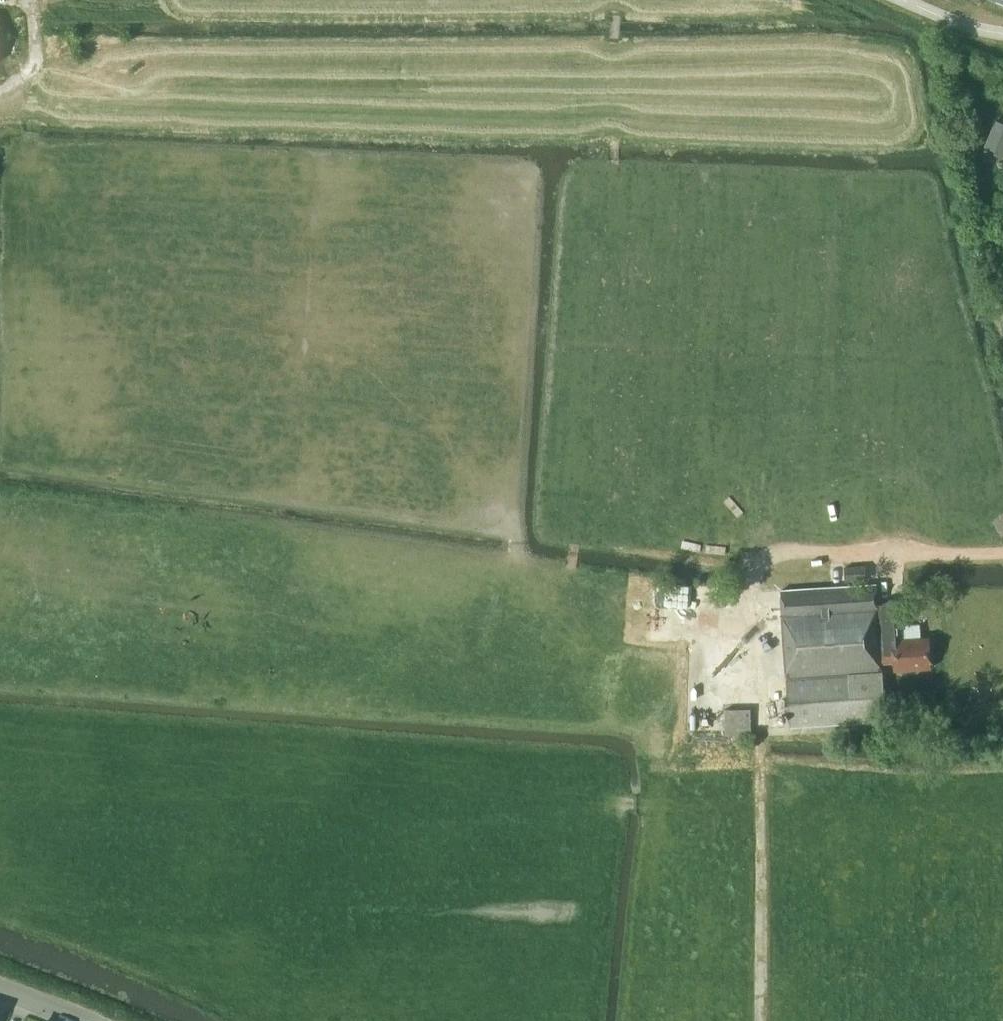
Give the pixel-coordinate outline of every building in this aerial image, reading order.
[(995,121),(983,148),(996,154),(1002,139),(1002,140),(1002,124),(995,121)] [(845,567),(846,581),(865,580),(864,565),(845,567)] [(877,584),(781,591),(791,728),(889,720),(884,663),(893,662),(893,670),(931,667),(929,637),(899,639),(897,602),(878,603),(877,584)] [(751,708),(725,708),(725,733),(752,732),(752,731),(751,708)]
